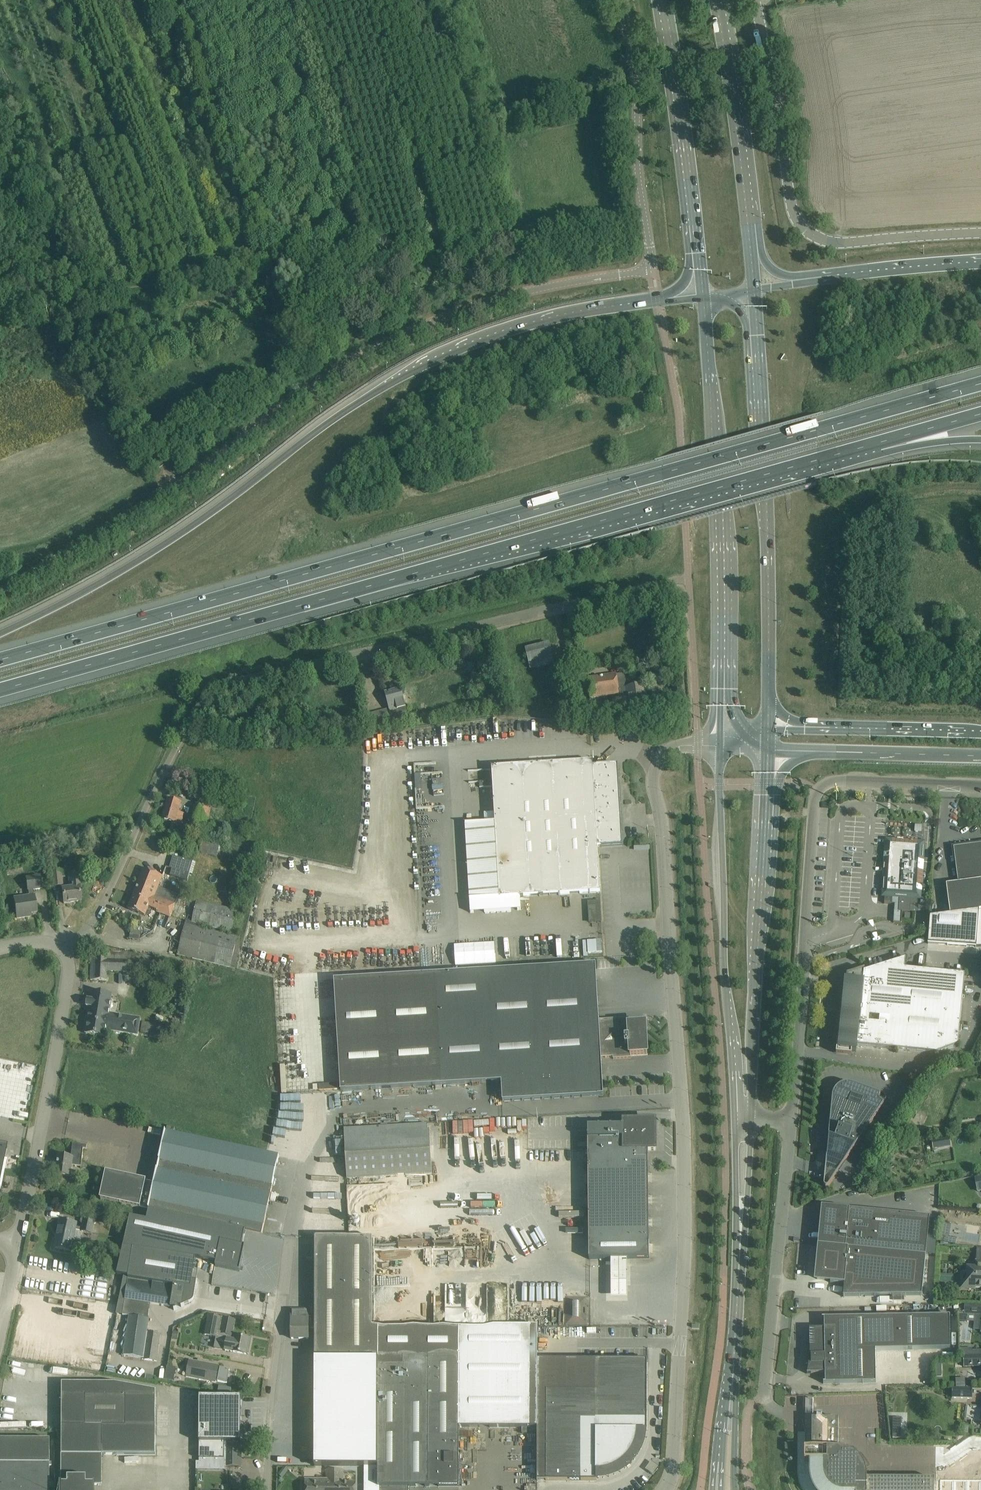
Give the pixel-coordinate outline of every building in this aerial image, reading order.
[(549,643),(525,649),(530,668),(533,668),(534,671),(540,670),(539,666),(554,662),(549,643)] [(625,673),(616,675),(587,679),(590,698),(618,694),(620,704),(628,702),(629,710),(647,708),(644,685),(627,688),(625,673)] [(400,690),(385,694),(388,704),(390,712),(389,712),(391,717),(407,712),(406,707),(405,707),(403,700),(400,690)] [(293,721),(284,721),(283,733),(287,732),(287,733),(293,734),(293,721)] [(446,741),(455,740),(454,725),(446,726),(446,741)] [(612,766),(612,765),(593,767),(592,762),(492,768),(495,823),(465,824),(470,900),(499,898),(600,892),(597,846),(601,846),(601,847),(622,846),(618,770),(617,770),(612,766)] [(168,799),(162,819),(175,823),(176,822),(181,824),(184,814),(179,812),(181,803),(168,799)] [(215,821),(219,805),(196,799),(190,823),(211,829),(213,820),(215,821)] [(911,838),(911,836),(921,836),(922,822),(885,821),(884,837),(911,838)] [(90,839),(92,847),(110,842),(107,834),(90,839)] [(212,841),(213,838),(206,836),(206,840),(202,839),(199,852),(224,858),(224,854),(230,855),(232,846),(212,841)] [(921,871),(922,862),(921,862),(922,845),(918,845),(918,843),(893,841),(893,843),(889,843),(888,854),(884,854),(884,858),(885,858),(884,868),(887,868),(885,894),(904,896),(918,897),(918,891),(920,891),(920,887),(919,887),(920,871),(921,871)] [(957,847),(954,851),(958,883),(946,885),(950,914),(978,911),(980,910),(980,844),(957,847)] [(179,878),(187,881),(193,862),(173,856),(169,867),(181,871),(179,878)] [(145,869),(139,883),(149,887),(150,884),(158,887),(163,876),(154,873),(145,869)] [(60,872),(51,873),(53,886),(62,885),(60,872)] [(62,889),(63,893),(64,903),(80,901),(79,888),(81,887),(80,873),(69,874),(69,879),(70,888),(62,889)] [(27,891),(28,891),(29,897),(14,899),(17,919),(26,917),(26,914),(37,913),(34,896),(33,890),(42,889),(40,875),(25,878),(27,891)] [(139,883),(129,909),(138,913),(145,916),(149,906),(157,909),(157,912),(158,912),(170,917),(179,896),(167,891),(163,899),(155,896),(158,887),(150,884),(149,887),(139,883)] [(885,894),(884,904),(895,904),(894,911),(902,912),(910,912),(911,904),(915,905),(915,903),(917,903),(918,897),(904,896),(885,894)] [(186,920),(177,955),(230,968),(238,937),(200,927),(201,925),(233,933),(238,910),(197,900),(192,922),(186,920)] [(928,947),(979,947),(980,946),(980,910),(930,917),(928,947)] [(894,911),(893,923),(902,923),(902,912),(894,911)] [(129,938),(140,941),(142,932),(139,931),(138,931),(131,930),(129,938)] [(92,957),(91,980),(106,980),(107,971),(131,972),(131,961),(138,962),(154,966),(156,958),(140,954),(132,953),(107,952),(107,958),(92,957)] [(958,1046),(965,975),(905,969),(902,960),(864,972),(864,970),(847,976),(840,1050),(856,1052),(857,1046),(937,1054),(958,1046)] [(645,1041),(644,1024),(629,1025),(628,1018),(599,1020),(596,965),(334,980),(341,1091),(501,1081),(502,1102),(603,1095),(601,1058),(613,1057),(613,1059),(631,1058),(630,1055),(647,1054),(647,1049),(646,1043),(645,1042),(645,1041)] [(86,1033),(105,1037),(107,1027),(136,1031),(138,1022),(108,1017),(112,995),(93,992),(92,1000),(88,1000),(87,1007),(91,1008),(86,1033)] [(141,1032),(159,1035),(160,1025),(142,1022),(141,1032)] [(832,1097),(832,1098),(826,1165),(840,1170),(884,1104),(881,1102),(880,1101),(880,1100),(880,1099),(879,1098),(879,1097),(880,1096),(880,1095),(881,1094),(853,1084),(851,1084),(850,1084),(849,1083),(847,1083),(846,1084),(844,1084),(843,1084),(842,1085),(841,1085),(839,1086),(838,1087),(837,1088),(836,1088),(835,1090),(835,1091),(834,1092),(833,1093),(833,1094),(833,1096),(832,1097)] [(920,1114),(916,1121),(922,1124),(925,1117),(920,1114)] [(635,1118),(635,1122),(623,1122),(624,1139),(588,1139),(589,1260),(649,1259),(648,1151),(656,1151),(656,1122),(644,1122),(644,1118),(635,1118)] [(432,1173),(430,1130),(428,1130),(427,1124),(344,1129),(347,1178),(432,1173)] [(104,1181),(100,1199),(121,1204),(149,1210),(246,1231),(262,1234),(279,1159),(175,1134),(174,1133),(175,1128),(167,1126),(167,1127),(160,1161),(158,1170),(155,1183),(147,1181),(106,1172),(104,1181)] [(335,1139),(339,1131),(333,1129),(329,1137),(335,1139)] [(951,1145),(950,1136),(931,1139),(932,1148),(951,1145)] [(84,1148),(87,1149),(87,1146),(73,1144),(71,1157),(59,1156),(57,1175),(70,1177),(72,1165),(81,1167),(84,1148)] [(830,1208),(826,1246),(926,1256),(930,1217),(836,1208),(836,1209),(830,1208)] [(122,1246),(122,1247),(123,1247),(132,1248),(195,1258),(216,1263),(215,1266),(240,1272),(243,1256),(240,1255),(243,1246),(246,1231),(149,1210),(147,1221),(130,1216),(122,1246)] [(60,1220),(55,1248),(79,1253),(81,1241),(74,1240),(76,1230),(81,1231),(92,1234),(96,1220),(84,1217),(82,1218),(81,1222),(82,1223),(81,1228),(76,1226),(77,1223),(60,1220)] [(943,1223),(940,1242),(955,1244),(957,1238),(948,1237),(950,1224),(943,1223)] [(292,1311),(292,1339),(309,1339),(309,1329),(315,1329),(314,1466),(364,1466),(364,1489),(409,1489),(409,1487),(409,1486),(459,1487),(459,1427),(536,1428),(536,1359),(536,1326),(372,1326),(372,1238),(315,1237),(315,1307),(308,1307),(308,1311),(292,1311)] [(922,1295),(926,1256),(826,1246),(818,1245),(818,1246),(821,1247),(821,1252),(819,1252),(817,1279),(831,1281),(830,1283),(844,1284),(843,1297),(922,1295)] [(123,1247),(117,1275),(124,1276),(128,1277),(127,1283),(123,1315),(129,1316),(123,1356),(144,1359),(156,1361),(160,1335),(148,1333),(150,1319),(148,1319),(151,1304),(171,1307),(176,1308),(176,1305),(183,1306),(191,1303),(193,1300),(195,1297),(197,1281),(192,1280),(195,1258),(132,1248),(123,1247)] [(976,1259),(976,1268),(966,1267),(966,1272),(961,1272),(960,1289),(975,1290),(976,1288),(980,1288),(980,1249),(977,1249),(976,1259)] [(110,1269),(118,1271),(120,1259),(112,1258),(110,1269)] [(628,1263),(612,1263),(612,1300),(628,1300),(628,1263)] [(588,1322),(587,1295),(568,1295),(569,1323),(588,1322)] [(965,1304),(964,1314),(980,1315),(980,1305),(965,1304)] [(205,1335),(217,1337),(221,1317),(209,1315),(205,1335)] [(950,1316),(834,1318),(822,1318),(822,1319),(824,1319),(824,1329),(810,1329),(810,1351),(810,1356),(811,1356),(811,1364),(809,1364),(808,1373),(825,1373),(825,1383),(823,1383),(824,1384),(876,1383),(875,1350),(951,1349),(950,1316)] [(249,1354),(252,1337),(237,1334),(237,1336),(232,1335),(235,1320),(224,1318),(221,1334),(228,1335),(225,1350),(233,1352),(246,1355),(246,1354),(249,1354)] [(961,1348),(962,1356),(963,1356),(980,1356),(980,1350),(968,1350),(968,1348),(961,1348)] [(963,1356),(963,1367),(980,1366),(980,1356),(963,1356)] [(597,1480),(597,1470),(606,1469),(612,1467),(616,1466),(620,1463),(624,1460),(627,1456),(630,1452),(633,1448),(634,1443),(636,1436),(637,1430),(647,1430),(647,1360),(536,1359),(536,1428),(536,1480),(597,1480)] [(227,1383),(230,1369),(220,1368),(218,1368),(219,1366),(189,1361),(186,1376),(216,1382),(216,1380),(218,1381),(227,1383)] [(965,1388),(965,1378),(955,1379),(956,1388),(965,1388)] [(59,1458),(59,1489),(91,1489),(91,1486),(92,1486),(92,1485),(101,1485),(101,1455),(155,1455),(156,1390),(115,1383),(59,1383),(59,1458)] [(220,1386),(218,1395),(230,1397),(232,1388),(220,1386)] [(952,1388),(952,1399),(972,1399),(972,1388),(965,1388),(956,1388),(952,1388)] [(199,1397),(199,1459),(225,1459),(225,1444),(241,1444),(242,1397),(199,1397)] [(934,1479),(867,1479),(867,1476),(866,1471),(865,1469),(863,1464),(862,1462),(860,1460),(856,1456),(852,1454),(850,1452),(848,1452),(846,1451),(843,1450),(841,1450),(838,1450),(838,1419),(812,1419),(812,1450),(805,1450),(805,1461),(812,1461),(812,1473),(814,1473),(815,1478),(815,1480),(816,1483),(817,1485),(818,1488),(817,1488),(818,1489),(819,1489),(820,1489),(934,1489),(934,1479)] [(892,1420),(892,1439),(900,1439),(900,1420),(892,1420)] [(0,1439),(0,1489),(49,1489),(49,1463),(49,1439),(0,1439)] [(196,1462),(196,1469),(225,1469),(225,1466),(241,1467),(241,1444),(225,1444),(225,1459),(199,1459),(199,1462),(196,1462)] [(326,1489),(356,1489),(356,1483),(343,1483),(343,1470),(327,1470),(327,1480),(326,1480),(326,1489)] [(938,1479),(938,1489),(980,1489),(980,1479),(938,1479)] [(305,1489),(326,1489),(326,1480),(305,1480),(305,1489)]
